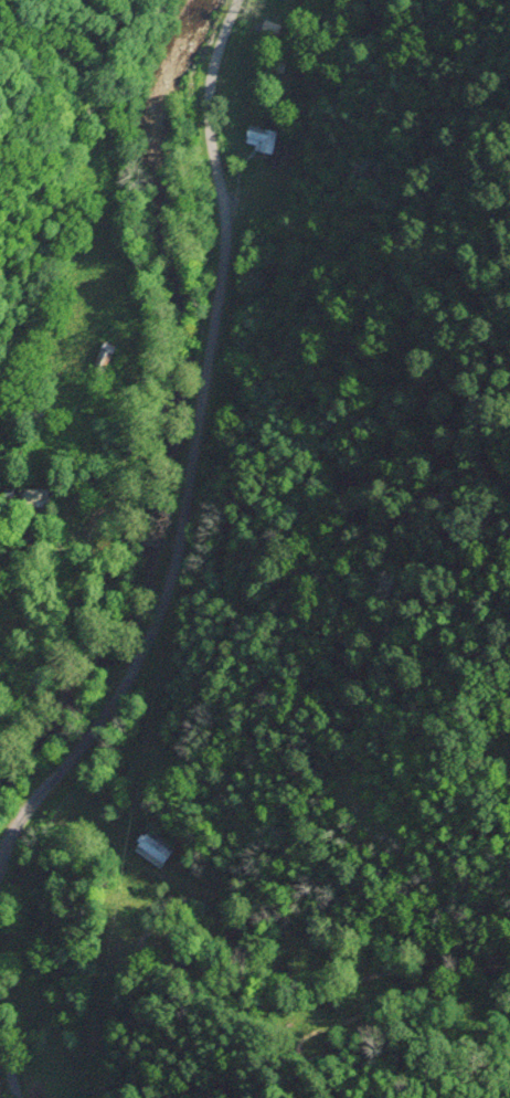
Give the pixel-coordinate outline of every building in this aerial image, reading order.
[(261,30),(265,19),(281,24),(278,35),(261,30)] [(246,142),(251,128),(265,131),(265,128),(277,131),(270,155),(259,151),(261,146),(246,142)] [(91,372),(101,376),(114,347),(105,343),(91,372)] [(22,506),(22,488),(49,488),(47,506),(22,506)] [(136,852),(151,830),(174,845),(160,868),(136,852)]
